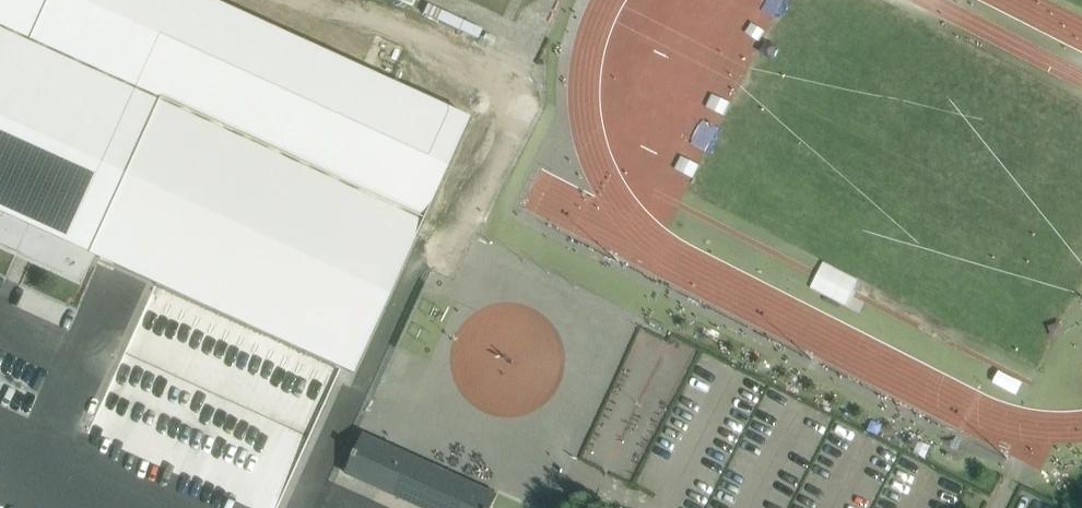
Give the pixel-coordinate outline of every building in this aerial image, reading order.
[(17,252),(16,255),(17,255),(20,247),(34,253),(32,258),(77,279),(88,254),(352,374),(468,119),(207,0),(0,0),(0,244),(17,252)] [(345,473),(378,488),(422,507),(492,507),(498,495),(363,434),(345,473)]
